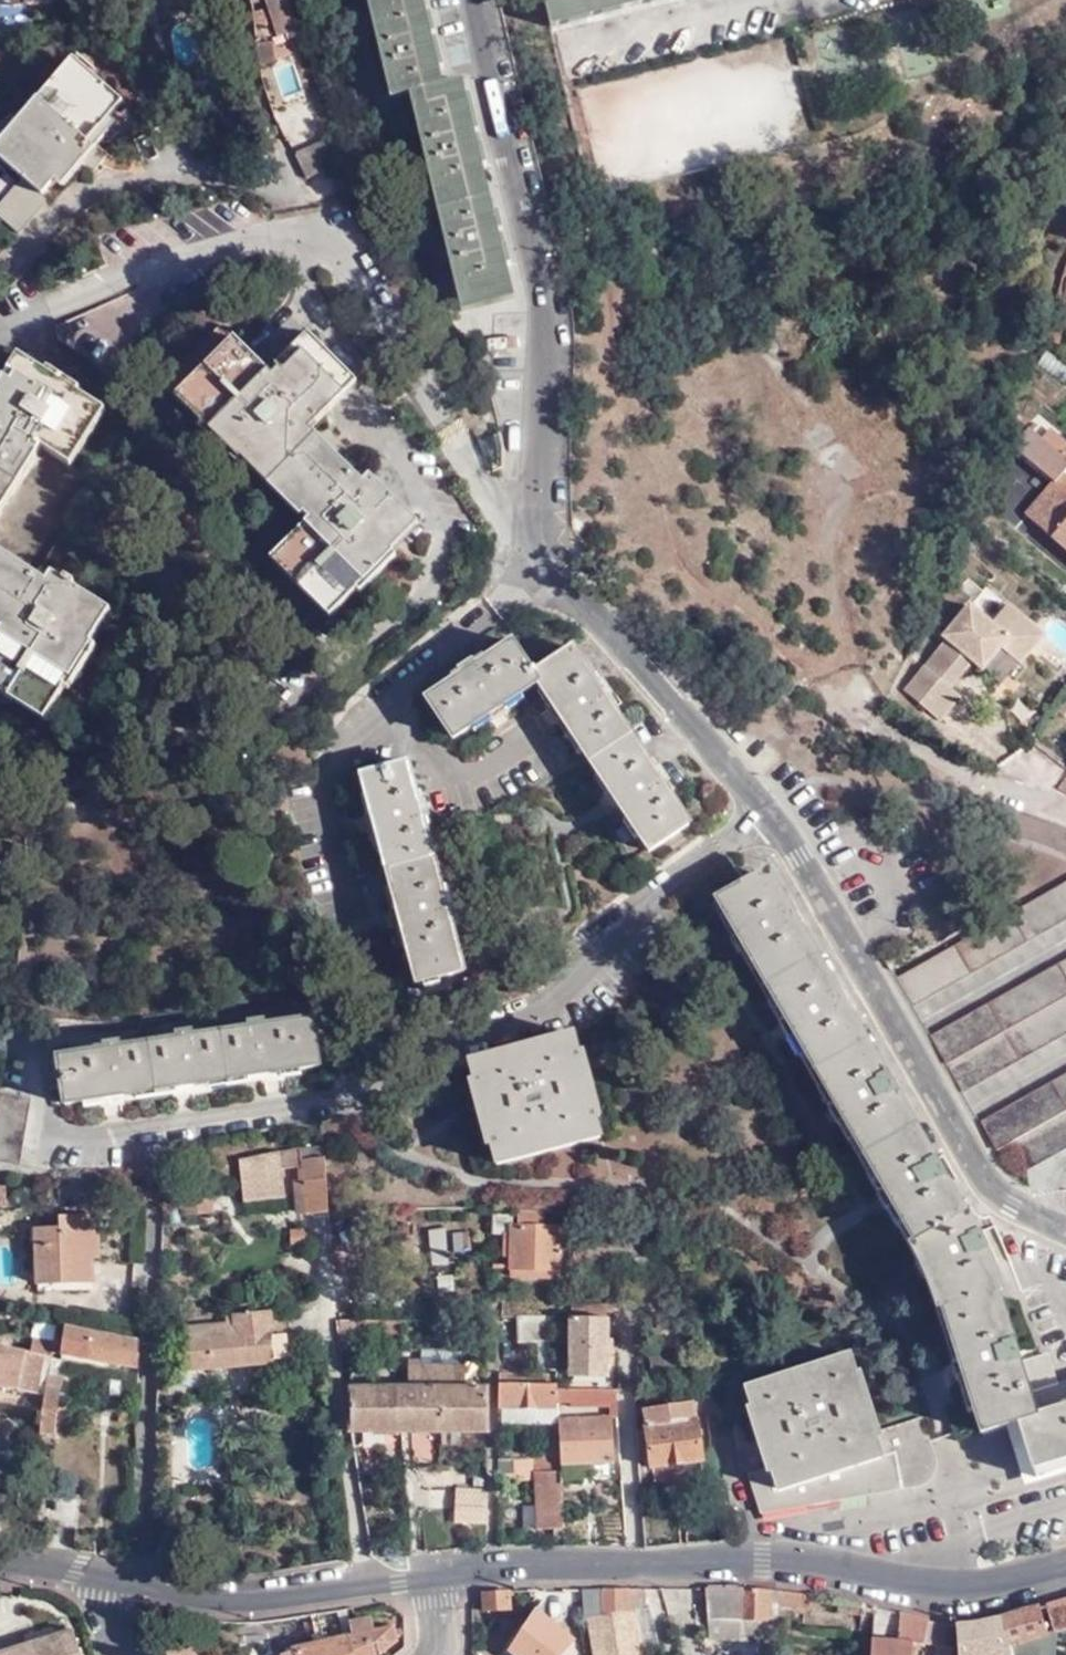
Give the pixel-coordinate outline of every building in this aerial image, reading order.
[(166,8),(185,6),(184,0),(164,0),(166,8)] [(250,6),(266,3),(278,40),(300,33),(295,18),(290,0),(250,0),(250,6)] [(514,302),(506,265),(514,263),(508,235),(502,212),(493,214),(482,169),(492,167),(483,131),(475,98),(467,100),(463,83),(444,87),(439,70),(447,68),(440,40),(435,15),(426,17),(422,0),(367,0),(390,100),(410,95),(462,314),(514,302)] [(551,28),(658,0),(544,0),(551,28)] [(264,14),(251,16),(253,30),(260,29),(260,31),(268,30),(264,14)] [(256,48),(258,71),(274,69),(270,47),(256,48)] [(75,55),(0,143),(0,154),(29,178),(0,212),(27,234),(55,201),(46,193),(59,178),(65,182),(84,160),(96,170),(103,162),(111,152),(101,143),(120,120),(113,114),(126,99),(75,55)] [(321,117),(326,114),(321,101),(316,103),(321,117)] [(339,167),(328,144),(295,157),(307,180),(339,167)] [(180,391),(271,480),(324,426),(369,380),(312,324),(273,363),(239,330),(180,391)] [(0,386),(0,445),(31,464),(45,441),(75,459),(110,403),(83,386),(87,380),(70,370),(55,361),(53,366),(24,348),(0,386)] [(324,426),(271,480),(311,519),(273,559),(330,613),(426,513),(376,465),(371,470),(338,439),(324,426)] [(1060,456),(1029,430),(1014,450),(1055,484),(1030,516),(1065,546),(1065,479),(1064,477),(1065,475),(1065,461),(1060,456)] [(31,464),(0,445),(0,515),(31,464)] [(0,536),(0,610),(4,603),(19,612),(0,645),(0,682),(52,713),(123,594),(84,571),(87,565),(75,558),(71,564),(61,557),(57,564),(2,532),(0,536)] [(973,659),(982,666),(1000,645),(1018,661),(1041,633),(1005,604),(990,622),(968,605),(944,634),(947,637),(904,689),(939,718),(959,694),(950,686),(963,669),(958,665),(967,654),(973,659)] [(532,672),(511,641),(478,663),(474,658),(454,671),(457,676),(424,698),(452,740),(495,711),(537,683),(566,728),(619,806),(649,852),(689,825),(665,789),(668,787),(658,772),(655,774),(608,703),(612,701),(600,684),(598,685),(572,646),(532,672)] [(958,665),(963,669),(973,659),(967,654),(958,665)] [(1059,785),(1065,765),(1065,760),(1029,748),(1021,772),(1059,785)] [(417,983),(463,972),(448,914),(452,913),(447,895),(442,897),(422,820),(427,819),(423,803),(419,804),(408,763),(363,775),(375,822),(402,923),(417,983)] [(1059,1383),(1048,1354),(1021,1361),(1015,1342),(1010,1343),(995,1295),(1002,1293),(989,1253),(969,1212),(961,1215),(945,1187),(952,1184),(938,1160),(931,1164),(896,1103),(902,1098),(889,1073),(882,1077),(843,1010),(850,1007),(837,986),(831,989),(793,924),(799,920),(787,899),(780,903),(763,872),(717,898),(743,943),(790,1025),(836,1106),(858,1143),(885,1189),(910,1231),(930,1277),(940,1303),(962,1371),(982,1433),(1018,1422),(1035,1472),(1065,1462),(1065,1381),(1059,1383)] [(899,976),(916,1004),(1065,919),(1065,881),(899,976)] [(1065,1034),(1065,961),(933,1035),(964,1090),(1065,1034)] [(319,1064),(312,1019),(266,1026),(266,1021),(248,1024),(248,1028),(197,1036),(196,1030),(175,1033),(176,1039),(126,1047),(125,1041),(103,1044),(104,1050),(57,1057),(64,1103),(112,1096),(191,1084),(264,1073),(319,1064)] [(580,1054),(575,1032),(518,1047),(467,1060),(474,1084),(477,1083),(484,1107),(478,1108),(482,1125),(488,1124),(494,1146),(492,1147),(497,1166),(601,1140),(596,1121),(595,1120),(578,1054),(580,1054)] [(981,1121),(997,1149),(1012,1141),(1029,1170),(1065,1149),(1065,1074),(981,1121)] [(0,1094),(0,1161),(19,1166),(29,1101),(0,1094)] [(236,1158),(240,1199),(286,1195),(287,1201),(301,1200),(302,1214),(316,1213),(316,1212),(307,1213),(301,1149),(318,1148),(317,1145),(297,1146),(236,1158)] [(320,1156),(320,1157),(318,1157),(318,1148),(301,1149),(307,1213),(316,1212),(325,1212),(321,1157),(320,1156)] [(8,1186),(0,1186),(0,1206),(9,1205),(8,1186)] [(213,1186),(183,1188),(185,1214),(215,1212),(213,1186)] [(665,1230),(681,1225),(679,1214),(661,1219),(665,1230)] [(100,1257),(98,1216),(60,1217),(61,1227),(36,1228),(38,1283),(95,1281),(93,1258),(100,1257)] [(509,1217),(489,1217),(488,1236),(508,1237),(509,1217)] [(562,1227),(514,1225),(513,1269),(561,1271),(562,1227)] [(607,1304),(574,1304),(573,1374),(607,1375),(607,1304)] [(289,1354),(286,1307),(227,1311),(228,1323),(184,1326),(184,1331),(184,1337),(185,1347),(187,1367),(277,1360),(277,1355),(289,1354)] [(540,1369),(559,1369),(557,1317),(521,1316),(521,1341),(539,1341),(540,1369)] [(138,1372),(139,1337),(57,1322),(55,1342),(53,1350),(53,1355),(50,1376),(63,1377),(63,1368),(65,1357),(95,1363),(109,1366),(138,1372)] [(407,1322),(341,1322),(343,1345),(405,1346),(407,1322)] [(165,1333),(166,1348),(185,1347),(184,1337),(184,1331),(165,1333)] [(53,1350),(55,1342),(34,1339),(32,1351),(0,1345),(0,1387),(39,1394),(45,1354),(53,1355),(53,1350)] [(857,1377),(848,1356),(798,1372),(746,1389),(752,1405),(754,1405),(774,1470),(754,1477),(765,1509),(917,1484),(925,1481),(932,1471),(933,1462),(920,1423),(872,1438),(852,1378),(857,1377)] [(95,1363),(65,1357),(63,1368),(138,1383),(138,1372),(109,1366),(95,1363)] [(351,1388),(350,1430),(488,1431),(488,1388),(480,1387),(464,1388),(464,1364),(409,1363),(408,1387),(351,1388)] [(560,1398),(559,1390),(559,1374),(499,1370),(499,1410),(538,1409),(560,1409),(560,1398)] [(50,1376),(42,1431),(56,1434),(63,1377),(50,1376)] [(619,1416),(619,1391),(559,1390),(560,1398),(572,1398),(573,1405),(591,1405),(592,1403),(608,1403),(609,1416),(611,1416),(619,1416)] [(703,1461),(696,1407),(649,1412),(653,1466),(703,1461)] [(560,1409),(538,1409),(538,1422),(550,1422),(550,1423),(560,1423),(560,1419),(560,1409)] [(614,1462),(611,1416),(609,1416),(560,1419),(560,1423),(561,1443),(561,1454),(561,1459),(562,1465),(614,1462)] [(560,1423),(550,1423),(550,1432),(545,1433),(545,1449),(550,1449),(549,1454),(561,1454),(561,1443),(560,1423)] [(963,1466),(994,1457),(986,1432),(956,1441),(963,1466)] [(537,1528),(564,1529),(562,1465),(561,1459),(502,1460),(502,1472),(515,1471),(515,1479),(537,1479),(537,1490),(537,1528)] [(455,1522),(487,1522),(487,1488),(456,1489),(455,1522)] [(527,1529),(537,1528),(537,1490),(528,1491),(527,1529)] [(767,1607),(781,1609),(783,1592),(768,1590),(733,1588),(705,1589),(709,1639),(767,1641),(767,1607)] [(507,1608),(507,1589),(480,1591),(481,1609),(507,1608)] [(646,1589),(583,1591),(585,1619),(589,1619),(595,1654),(643,1654),(638,1623),(637,1615),(651,1614),(646,1589)] [(810,1612),(813,1596),(793,1593),(783,1592),(781,1609),(810,1612)] [(1046,1607),(1048,1613),(1065,1607),(1065,1600),(1046,1607)] [(1048,1613),(1055,1634),(1048,1636),(1040,1609),(1033,1611),(1001,1619),(1012,1654),(1025,1654),(1035,1652),(1036,1654),(1054,1654),(1055,1636),(1065,1632),(1065,1607),(1048,1613)] [(931,1621),(878,1608),(874,1635),(873,1654),(914,1654),(914,1644),(925,1645),(931,1621)] [(347,1609),(337,1610),(343,1634),(350,1632),(346,1618),(349,1617),(347,1609)] [(379,1653),(378,1649),(395,1638),(392,1621),(371,1626),(367,1613),(349,1617),(346,1618),(350,1632),(343,1634),(290,1648),(277,1651),(278,1654),(373,1654),(379,1653)] [(570,1642),(571,1639),(534,1613),(509,1654),(510,1654),(561,1654),(570,1642)] [(1001,1619),(995,1621),(957,1625),(959,1654),(1012,1654),(1001,1619)] [(638,1623),(643,1654),(661,1654),(655,1620),(638,1623)] [(73,1630),(0,1652),(0,1654),(81,1654),(73,1630)] [(570,1642),(561,1654),(578,1654),(582,1649),(570,1642)] [(939,1646),(936,1654),(954,1654),(954,1651),(939,1646)]
